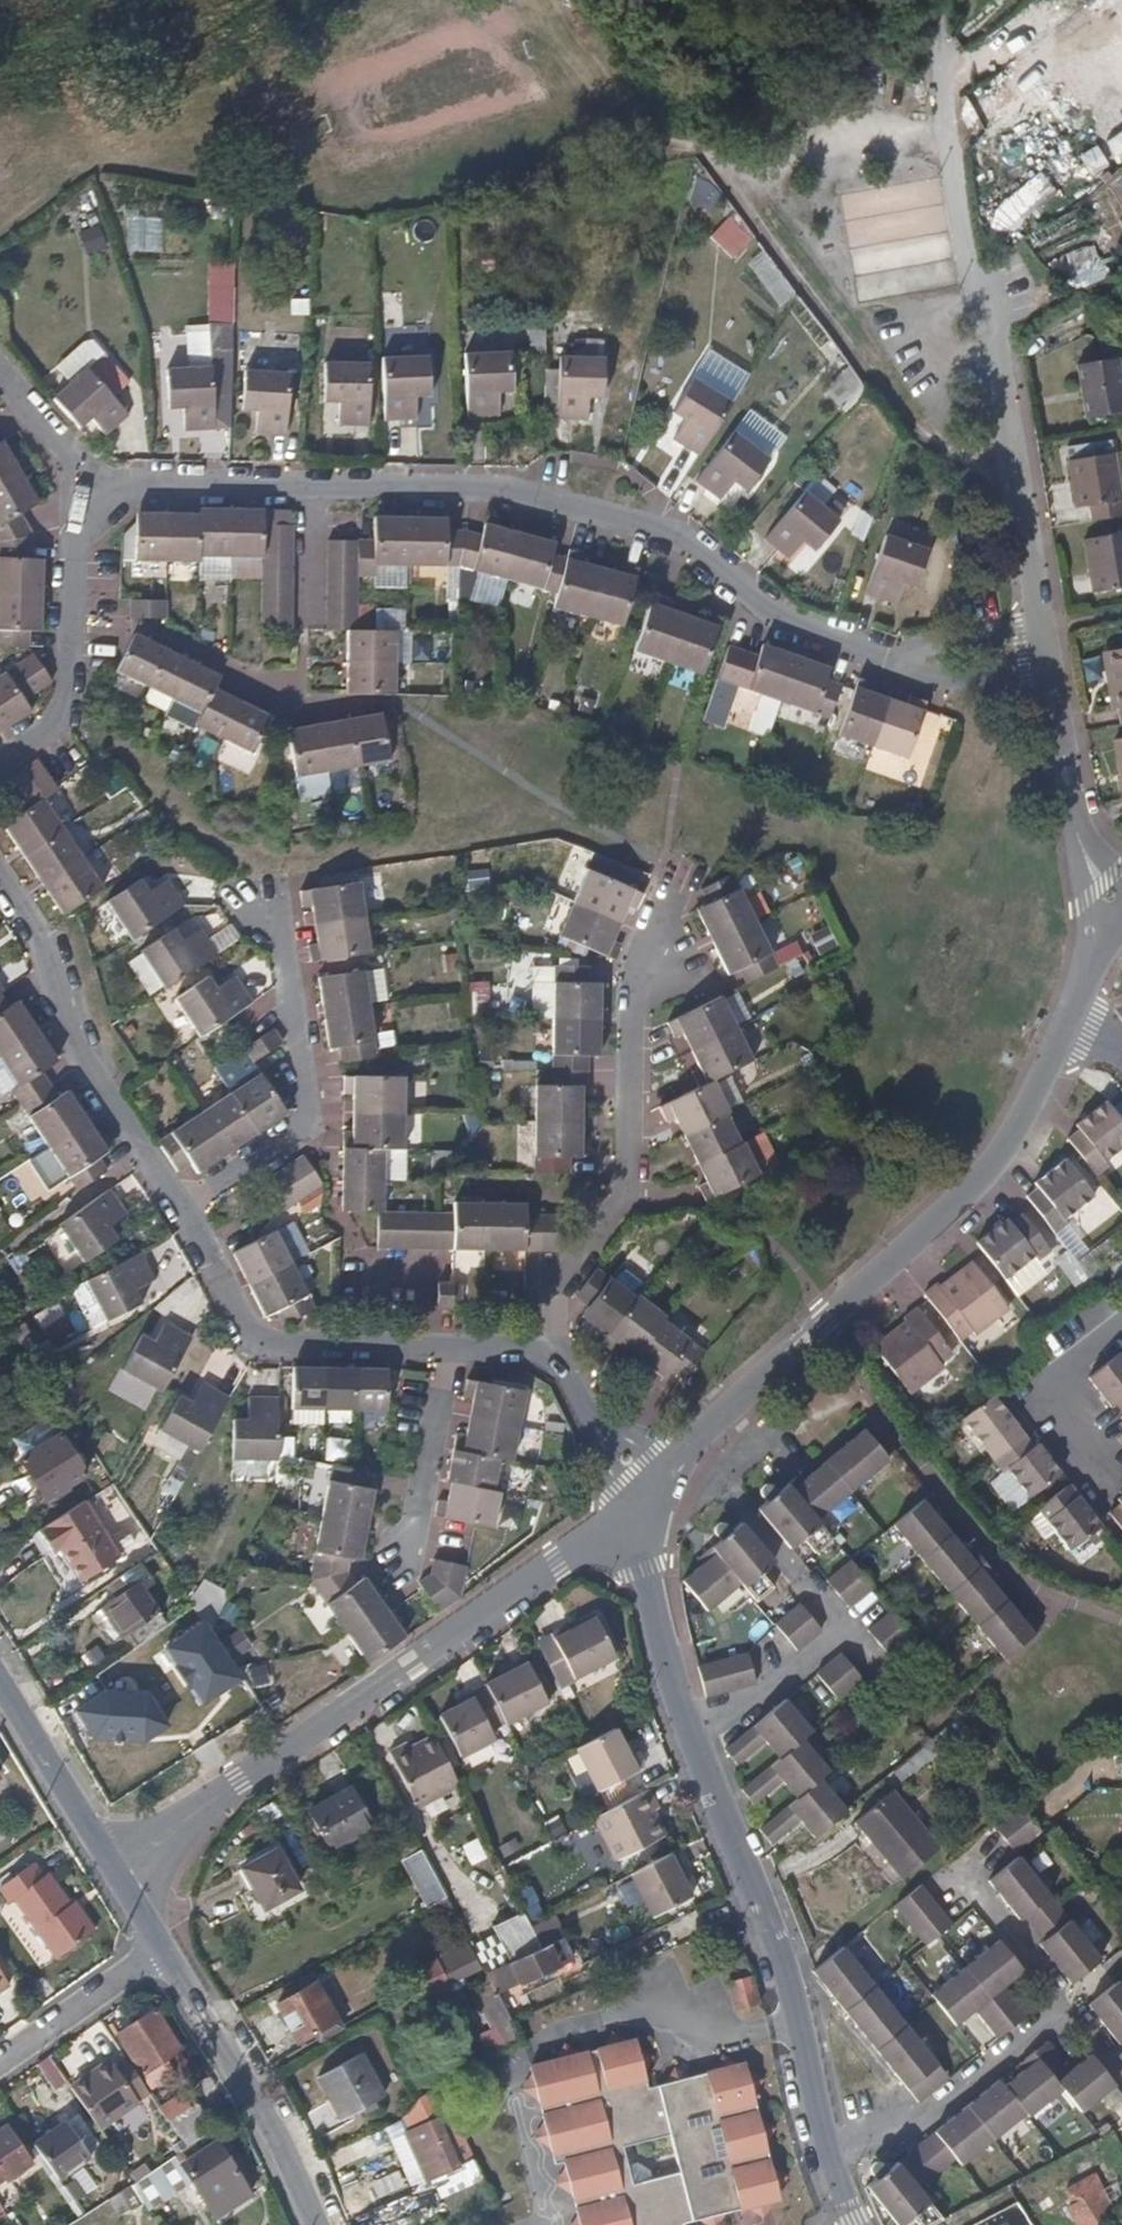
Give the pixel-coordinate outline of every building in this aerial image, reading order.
[(1042,146),(1072,125),(1046,89),(1016,111),(1042,146)] [(1083,175),(1103,167),(1095,145),(1075,152),(1083,175)] [(1007,235),(1056,193),(1035,169),(986,211),(1007,235)] [(690,203),(710,210),(720,183),(699,176),(690,203)] [(1091,227),(1077,205),(1025,237),(1039,258),(1091,227)] [(730,216),(710,238),(735,261),(755,239),(730,216)] [(128,217),(127,250),(163,252),(164,219),(128,217)] [(101,224),(79,231),(88,258),(110,251),(101,224)] [(1061,291),(1103,267),(1087,238),(1044,263),(1061,291)] [(236,323),(238,266),(211,265),(210,322),(236,323)] [(512,395),(510,354),(463,355),(465,418),(498,418),(497,395),(512,395)] [(229,433),(231,379),(231,357),(210,356),(210,373),(164,372),(164,411),(178,410),(179,432),(229,433)] [(430,398),(429,357),(382,358),(384,420),(416,421),(415,405),(415,400),(418,399),(430,398)] [(1114,357),(1071,364),(1080,419),(1121,412),(1121,406),(1114,357)] [(603,401),(606,361),(558,358),(555,421),(586,423),(587,401),(603,401)] [(365,407),(365,367),(319,367),(319,405),(332,405),(332,428),(365,429),(365,418),(367,411),(365,407)] [(127,417),(85,369),(50,397),(79,431),(90,422),(103,437),(127,417)] [(285,436),(285,374),(242,374),(242,413),(253,413),(253,435),(285,436)] [(698,456),(732,404),(694,380),(672,415),(683,422),(673,439),(698,456)] [(739,496),(764,467),(730,439),(693,485),(717,505),(731,489),(739,496)] [(1,442),(0,443),(0,483),(18,472),(1,442)] [(1119,451),(1073,458),(1080,507),(1095,504),(1098,521),(1121,517),(1121,466),(1119,451)] [(37,503),(18,472),(0,483),(0,543),(32,535),(20,514),(37,503)] [(808,554),(835,524),(801,496),(763,542),(785,562),(799,546),(808,554)] [(230,557),(230,510),(205,510),(198,516),(198,556),(230,557)] [(261,540),(261,526),(263,511),(230,510),(230,557),(260,558),(260,554),(261,540)] [(166,564),(166,515),(141,515),(133,522),(133,564),(166,564)] [(198,556),(198,516),(166,515),(166,564),(197,564),(198,556)] [(408,567),(408,519),(395,519),(378,519),(372,519),(372,542),(356,542),(356,557),(355,571),(356,579),(373,578),(373,567),(408,567)] [(458,568),(462,532),(445,531),(446,520),(408,519),(408,567),(458,568)] [(291,540),(291,526),(286,526),(261,526),(261,540),(291,540)] [(506,580),(516,534),(484,526),(480,537),(462,532),(458,568),(506,580)] [(1077,541),(1086,594),(1121,588),(1121,533),(1077,541)] [(557,594),(566,560),(551,556),(553,544),(516,534),(506,580),(557,594)] [(42,560),(32,559),(32,535),(0,543),(0,594),(41,596),(42,560)] [(911,590),(925,555),(884,538),(862,594),(891,606),(899,585),(911,590)] [(291,555),(291,540),(261,540),(260,554),(291,555)] [(356,557),(356,542),(326,543),(325,556),(356,557)] [(587,619),(597,584),(601,569),(582,564),(584,555),(569,551),(566,560),(557,594),(552,610),(587,619)] [(291,569),(291,555),(260,554),(260,558),(260,569),(291,569)] [(355,571),(356,557),(325,556),(325,571),(355,571)] [(621,628),(631,589),(636,570),(621,565),(618,573),(601,569),(597,584),(587,619),(621,628)] [(291,584),(291,569),(260,569),(259,584),(291,584)] [(356,579),(355,571),(325,571),(325,586),(355,587),(356,579)] [(290,600),(291,584),(259,584),(259,599),(290,600)] [(355,602),(355,587),(325,586),(325,602),(355,602)] [(41,596),(0,594),(0,647),(27,647),(28,632),(40,632),(41,596)] [(667,664),(684,616),(666,610),(669,601),(651,595),(633,652),(667,664)] [(290,614),(290,600),(259,599),(260,614),(290,614)] [(165,619),(165,601),(127,601),(128,619),(165,619)] [(355,617),(355,602),(325,602),(324,616),(355,617)] [(701,676),(721,620),(704,613),(702,622),(684,616),(667,664),(701,676)] [(289,631),(290,614),(260,614),(260,630),(289,631)] [(355,632),(355,617),(324,616),(324,632),(348,632),(355,632)] [(394,665),(394,633),(355,632),(348,632),(349,664),(394,665)] [(144,687),(162,649),(138,637),(130,640),(114,672),(144,687)] [(779,703),(795,657),(761,646),(757,657),(741,652),(728,648),(716,681),(779,703)] [(170,701),(189,663),(162,649),(144,687),(170,701)] [(1106,651),(1113,691),(1107,692),(1110,710),(1121,708),(1121,649),(1106,651)] [(1113,691),(1106,651),(1100,652),(1107,692),(1113,691)] [(13,688),(42,669),(33,655),(4,674),(13,688)] [(828,720),(840,687),(825,682),(829,670),(795,657),(779,703),(828,720)] [(200,715),(213,689),(216,683),(214,675),(189,663),(170,701),(200,715)] [(394,697),(394,665),(349,664),(349,696),(374,697),(394,697)] [(22,702),(51,683),(50,682),(42,669),(13,688),(22,702)] [(22,702),(13,688),(4,674),(0,677),(0,733),(29,713),(22,702)] [(871,749),(887,701),(871,695),(873,686),(857,681),(853,692),(836,738),(871,749)] [(222,740),(241,703),(213,689),(200,715),(194,727),(222,740)] [(906,762),(923,713),(926,704),(909,698),(907,707),(887,701),(871,749),(906,762)] [(251,755),(266,725),(263,714),(241,703),(222,740),(251,755)] [(391,762),(385,723),(380,715),(365,717),(350,720),(357,769),(391,762)] [(357,769),(350,720),(317,726),(326,773),(357,769)] [(326,773),(317,726),(291,730),(287,737),(296,779),(326,773)] [(1113,741),(1121,796),(1121,740),(1113,741)] [(57,790),(53,785),(37,761),(25,770),(44,799),(57,790)] [(44,799),(25,770),(12,778),(31,807),(41,801),(44,799)] [(12,778),(0,785),(0,787),(18,815),(31,807),(12,778)] [(60,831),(41,801),(31,807),(18,815),(2,826),(21,856),(60,831)] [(79,860),(60,831),(21,856),(40,886),(79,860)] [(72,909),(100,890),(79,860),(40,886),(61,917),(72,909)] [(642,895),(586,871),(572,904),(619,925),(626,908),(636,912),(642,895)] [(755,922),(732,876),(699,891),(706,906),(694,912),(711,944),(755,922)] [(130,941),(181,907),(182,907),(166,884),(147,896),(138,883),(106,905),(130,941)] [(363,920),(359,884),(315,890),(298,893),(300,909),(310,908),(313,927),(363,920)] [(612,942),(619,925),(572,904),(558,940),(595,955),(612,962),(620,946),(612,942)] [(369,955),(363,920),(313,927),(315,945),(306,947),(308,964),(325,962),(363,956),(369,955)] [(778,969),(755,922),(711,944),(727,977),(739,971),(745,986),(778,969)] [(819,951),(839,942),(830,924),(811,934),(819,951)] [(190,973),(215,956),(197,930),(179,941),(173,930),(138,952),(163,991),(190,973)] [(370,1007),(363,956),(325,962),(327,977),(316,978),(322,1015),(370,1007)] [(509,966),(506,987),(476,982),(474,1000),(519,1007),(524,969),(509,966)] [(598,1021),(599,986),(589,986),(589,969),(552,967),(552,998),(551,1021),(598,1021)] [(224,1021),(246,1007),(250,1004),(233,980),(213,993),(205,981),(172,1002),(197,1040),(224,1021)] [(36,1033),(16,1003),(8,1008),(0,997),(0,1057),(36,1033)] [(737,1030),(721,998),(690,1013),(665,1026),(673,1042),(682,1037),(690,1053),(737,1030)] [(376,1058),(370,1007),(322,1015),(322,1021),(327,1051),(337,1049),(340,1064),(376,1058)] [(598,1056),(598,1021),(551,1021),(551,1052),(550,1072),(587,1072),(587,1058),(598,1056)] [(714,1082),(753,1063),(737,1030),(690,1053),(699,1070),(690,1074),(697,1090),(714,1082)] [(252,1065),(282,1046),(274,1031),(243,1052),(252,1065)] [(55,1062),(36,1033),(0,1057),(0,1079),(18,1106),(49,1085),(41,1073),(55,1062)] [(580,1125),(581,1089),(587,1088),(587,1072),(550,1072),(549,1088),(533,1087),(532,1124),(580,1125)] [(255,1136),(286,1115),(260,1075),(230,1095),(255,1136)] [(404,1114),(403,1080),(343,1079),(343,1095),(352,1095),(352,1112),(404,1114)] [(682,1137),(725,1117),(730,1115),(714,1082),(697,1090),(657,1109),(665,1125),(674,1122),(682,1137)] [(86,1122),(66,1092),(57,1098),(49,1085),(18,1106),(47,1149),(86,1122)] [(255,1136),(230,1095),(201,1116),(227,1155),(255,1136)] [(1110,1102),(1080,1126),(1082,1131),(1071,1139),(1081,1152),(1099,1176),(1110,1167),(1108,1162),(1121,1151),(1121,1119),(1110,1102)] [(402,1151),(404,1114),(352,1112),(350,1133),(344,1133),(341,1133),(341,1151),(386,1151),(402,1151)] [(227,1155),(201,1116),(157,1145),(177,1174),(189,1166),(196,1176),(227,1155)] [(739,1146),(725,1117),(682,1137),(696,1166),(739,1146)] [(106,1173),(97,1159),(106,1152),(86,1122),(47,1149),(76,1194),(106,1173)] [(579,1159),(580,1125),(532,1124),(531,1175),(569,1176),(569,1159),(579,1159)] [(759,1179),(743,1144),(739,1146),(696,1166),(706,1185),(696,1190),(705,1206),(759,1179)] [(386,1183),(386,1151),(341,1151),(340,1181),(386,1183)] [(322,1185),(303,1156),(290,1166),(309,1194),(322,1185)] [(1067,1220),(1097,1197),(1070,1161),(1038,1186),(1040,1189),(1030,1197),(1036,1207),(1058,1235),(1070,1225),(1067,1220)] [(309,1194),(290,1166),(277,1174),(296,1203),(309,1194)] [(296,1203),(277,1174),(264,1183),(283,1213),(296,1203)] [(386,1214),(386,1183),(340,1181),(340,1207),(343,1212),(349,1214),(358,1214),(376,1214),(386,1214)] [(105,1229),(123,1216),(107,1192),(55,1227),(80,1263),(112,1241),(105,1229)] [(488,1252),(489,1205),(482,1205),(454,1205),(454,1216),(453,1251),(488,1252)] [(525,1253),(526,1216),(527,1206),(489,1205),(488,1252),(525,1253)] [(390,1251),(391,1215),(386,1214),(376,1214),(375,1250),(390,1251)] [(405,1251),(407,1214),(391,1215),(390,1251),(405,1251)] [(422,1251),(422,1215),(407,1214),(405,1251),(422,1251)] [(437,1251),(437,1215),(422,1215),(422,1251),(437,1251)] [(453,1251),(454,1216),(437,1215),(437,1251),(453,1251)] [(1052,1252),(1025,1215),(1013,1224),(1009,1220),(980,1243),(987,1253),(1008,1281),(1036,1259),(1040,1262),(1052,1252)] [(541,1253),(541,1217),(526,1216),(525,1253),(541,1253)] [(556,1253),(557,1217),(541,1217),(541,1253),(556,1253)] [(290,1264),(273,1233),(251,1244),(230,1255),(246,1287),(290,1264)] [(1071,1249),(1057,1256),(1070,1282),(1084,1276),(1071,1249)] [(137,1291),(154,1282),(140,1254),(85,1283),(105,1323),(143,1304),(137,1291)] [(641,1291),(603,1260),(593,1272),(632,1301),(634,1298),(641,1291)] [(1011,1311),(975,1263),(943,1288),(940,1285),(927,1295),(931,1300),(962,1342),(975,1333),(977,1336),(1011,1311)] [(313,1311),(290,1264),(246,1287),(264,1319),(275,1314),(282,1326),(313,1311)] [(618,1320),(632,1301),(593,1272),(572,1300),(586,1310),(582,1316),(585,1325),(603,1338),(618,1320)] [(452,1312),(452,1284),(437,1285),(437,1313),(452,1312)] [(633,1361),(662,1324),(665,1320),(634,1298),(632,1301),(618,1320),(603,1338),(597,1347),(611,1357),(618,1349),(633,1361)] [(954,1355),(920,1309),(906,1319),(909,1323),(877,1348),(912,1394),(945,1369),(942,1366),(954,1355)] [(695,1366),(703,1355),(662,1324),(633,1361),(662,1384),(669,1374),(682,1383),(695,1366)] [(158,1396),(190,1341),(161,1325),(150,1343),(138,1335),(116,1374),(158,1396)] [(1092,1378),(1113,1408),(1117,1405),(1121,1411),(1121,1355),(1092,1378)] [(322,1412),(323,1369),(296,1370),(290,1375),(290,1412),(322,1412)] [(354,1413),(355,1370),(323,1369),(322,1412),(354,1413)] [(387,1412),(387,1380),(381,1371),(355,1370),(354,1413),(387,1412)] [(519,1428),(526,1394),(489,1386),(465,1381),(461,1399),(470,1401),(468,1417),(519,1428)] [(197,1455),(219,1415),(227,1401),(200,1385),(189,1405),(175,1398),(156,1433),(197,1455)] [(1026,1438),(996,1397),(963,1421),(995,1462),(1026,1438)] [(276,1456),(277,1399),(246,1398),(246,1419),(230,1419),(230,1461),(276,1461),(276,1456)] [(87,1477),(50,1415),(13,1438),(26,1460),(22,1462),(46,1502),(87,1477)] [(512,1464),(519,1428),(468,1417),(464,1437),(454,1436),(451,1452),(498,1461),(512,1464)] [(848,1491),(886,1459),(861,1430),(823,1461),(848,1491)] [(330,1436),(328,1457),(350,1459),(352,1438),(330,1436)] [(1031,1499),(1063,1475),(1041,1445),(1034,1448),(1026,1438),(995,1462),(1004,1475),(1009,1472),(1031,1499)] [(491,1493),(498,1461),(451,1452),(444,1484),(449,1486),(491,1493)] [(848,1491),(823,1461),(804,1477),(799,1470),(784,1483),(790,1490),(794,1495),(814,1519),(848,1491)] [(371,1502),(373,1491),(363,1489),(366,1473),(353,1471),(330,1466),(319,1518),(366,1527),(368,1515),(371,1502)] [(178,1499),(185,1480),(171,1475),(164,1494),(178,1499)] [(780,1498),(790,1490),(784,1483),(774,1490),(780,1498)] [(491,1531),(498,1495),(491,1493),(449,1486),(445,1503),(435,1502),(432,1520),(441,1522),(473,1528),(491,1531)] [(1104,1528),(1072,1487),(1040,1511),(1071,1553),(1104,1528)] [(814,1519),(794,1495),(790,1490),(780,1498),(774,1490),(754,1507),(786,1546),(800,1535),(812,1551),(829,1537),(814,1519)] [(948,1534),(933,1515),(939,1509),(926,1494),(920,1499),(892,1522),(919,1558),(948,1534)] [(120,1551),(87,1499),(60,1516),(42,1527),(53,1546),(57,1543),(78,1577),(120,1551)] [(1111,1516),(1121,1530),(1121,1507),(1111,1516)] [(359,1563),(366,1527),(319,1518),(307,1582),(346,1575),(349,1562),(359,1563)] [(768,1560),(737,1522),(717,1538),(722,1546),(712,1554),(737,1583),(752,1601),(769,1586),(756,1571),(768,1560)] [(53,1546),(42,1527),(35,1532),(45,1550),(53,1546)] [(983,1563),(972,1548),(964,1554),(948,1534),(919,1558),(948,1592),(983,1563)] [(712,1554),(722,1546),(717,1538),(707,1546),(712,1554)] [(737,1583),(712,1554),(707,1546),(693,1557),(699,1565),(679,1581),(703,1612),(737,1583)] [(833,1592),(858,1571),(847,1560),(823,1579),(833,1592)] [(460,1602),(465,1566),(433,1561),(430,1577),(460,1602)] [(159,1613),(143,1589),(151,1582),(140,1563),(114,1581),(120,1591),(102,1604),(124,1636),(127,1635),(135,1645),(166,1623),(159,1613)] [(1004,1602),(989,1582),(996,1577),(983,1563),(948,1592),(975,1625),(1004,1602)] [(846,1606),(870,1587),(858,1571),(833,1592),(846,1606)] [(383,1610),(362,1579),(352,1585),(346,1575),(307,1582),(346,1635),(383,1610)] [(205,1577),(190,1604),(214,1617),(229,1590),(205,1577)] [(451,1608),(460,1602),(430,1577),(416,1586),(439,1616),(451,1608)] [(1038,1628),(1026,1614),(1019,1620),(1004,1602),(975,1625),(1003,1658),(1038,1628)] [(782,1637),(806,1617),(794,1604),(771,1624),(782,1637)] [(406,1639),(383,1610),(346,1635),(368,1666),(406,1639)] [(877,1644),(900,1624),(889,1610),(865,1629),(877,1644)] [(794,1652),(818,1630),(806,1617),(782,1637),(794,1652)] [(615,1656),(595,1618),(573,1629),(570,1622),(550,1633),(572,1678),(615,1656)] [(203,1704),(243,1679),(205,1621),(166,1647),(203,1704)] [(887,1656),(911,1637),(900,1624),(877,1644),(887,1656)] [(243,1627),(226,1640),(239,1657),(256,1645),(243,1627)] [(93,1672),(110,1661),(100,1644),(83,1654),(93,1672)] [(825,1687),(849,1667),(837,1653),(813,1673),(825,1687)] [(755,1685),(748,1655),(731,1659),(738,1689),(755,1685)] [(545,1702),(522,1657),(502,1668),(504,1673),(482,1684),(503,1723),(545,1702)] [(738,1689),(731,1659),(714,1663),(717,1675),(721,1692),(738,1689)] [(272,1682),(269,1663),(250,1666),(254,1686),(272,1682)] [(721,1692),(717,1675),(714,1663),(698,1667),(701,1681),(704,1697),(721,1692)] [(837,1701),(860,1679),(849,1667),(825,1687),(837,1701)] [(503,1723),(482,1684),(468,1692),(472,1699),(456,1706),(455,1706),(439,1715),(459,1756),(493,1739),(489,1731),(503,1723)] [(171,1725),(148,1692),(104,1689),(74,1709),(94,1739),(146,1742),(171,1725)] [(472,1699),(468,1692),(453,1699),(456,1706),(472,1699)] [(810,1733),(783,1700),(725,1750),(736,1767),(765,1741),(780,1759),(803,1739),(810,1733)] [(901,1781),(966,1731),(959,1721),(895,1773),(901,1781)] [(642,1768),(632,1748),(626,1751),(614,1730),(587,1745),(576,1750),(597,1791),(642,1768)] [(458,1786),(433,1738),(408,1751),(404,1743),(386,1752),(415,1807),(458,1786)] [(830,1771),(803,1739),(780,1759),(743,1791),(754,1805),(783,1779),(798,1798),(820,1779),(830,1771)] [(849,1812),(820,1779),(798,1798),(760,1831),(772,1846),(800,1820),(816,1839),(822,1835),(849,1812)] [(664,1836),(651,1812),(659,1808),(650,1790),(595,1818),(617,1860),(664,1836)] [(370,1832),(350,1794),(307,1816),(326,1854),(370,1832)] [(934,1853),(891,1799),(859,1825),(902,1879),(934,1853)] [(1006,1840),(1033,1819),(1023,1806),(1013,1814),(996,1827),(1006,1840)] [(1017,1854),(1043,1833),(1033,1819),(1006,1840),(1017,1854)] [(471,1862),(488,1856),(481,1835),(464,1840),(471,1862)] [(446,1897),(421,1853),(410,1860),(432,1905),(446,1897)] [(294,1894),(274,1855),(239,1873),(259,1913),(294,1894)] [(1061,1911),(1020,1859),(989,1883),(994,1889),(1021,1923),(1021,1924),(1027,1919),(1036,1930),(1061,1911)] [(672,1892),(667,1884),(675,1879),(665,1860),(620,1884),(624,1891),(641,1925),(678,1905),(672,1892)] [(70,1907),(48,1874),(42,1878),(33,1865),(0,1888),(0,1891),(50,1964),(95,1933),(80,1912),(76,1915),(70,1907)] [(680,1888),(675,1879),(667,1884),(672,1892),(680,1888)] [(905,1922),(931,1901),(920,1888),(908,1897),(895,1908),(905,1922)] [(915,1935),(942,1914),(931,1901),(905,1922),(915,1935)] [(80,1912),(74,1904),(70,1907),(76,1915),(80,1912)] [(1102,1962),(1061,1911),(1036,1930),(1046,1943),(1040,1948),(1072,1987),(1099,1965),(1102,1962)] [(927,1949),(953,1927),(942,1914),(915,1935),(927,1949)] [(420,2003),(485,1974),(470,1939),(435,1956),(437,1961),(408,1975),(420,2003)] [(514,2023),(501,1994),(560,1967),(551,1946),(544,1949),(489,1974),(493,1981),(496,1986),(479,1994),(506,2052),(524,2043),(514,2023)] [(1022,1975),(998,1946),(965,1972),(1012,2031),(1027,2020),(1003,1990),(1022,1975)] [(876,1990),(843,1949),(816,1971),(812,1974),(844,2015),(876,1990)] [(1012,2031),(965,1972),(931,1998),(955,2028),(975,2013),(999,2042),(1012,2031)] [(0,1975),(0,1993),(8,1987),(0,1975)] [(756,2012),(748,1982),(725,1988),(733,2019),(756,2012)] [(337,2022),(317,1983),(277,2004),(279,2008),(297,2042),(337,2022)] [(1121,1987),(1117,1989),(1090,2011),(1121,2050),(1121,2049),(1121,1988),(1121,1987)] [(910,2034),(876,1990),(844,2015),(879,2058),(910,2034)] [(506,2052),(479,1994),(464,2002),(485,2046),(491,2059),(506,2052)] [(180,2051),(155,2012),(117,2037),(141,2074),(169,2058),(180,2051)] [(949,2082),(910,2034),(879,2058),(918,2108),(949,2082)] [(773,2195),(779,2184),(777,2176),(767,2171),(761,2147),(767,2138),(765,2129),(755,2124),(747,2093),(754,2087),(752,2079),(741,2073),(739,2066),(731,2067),(719,2062),(714,2064),(710,2073),(683,2080),(680,2080),(675,2075),(671,2074),(665,2077),(662,2085),(643,2091),(637,2073),(642,2061),(641,2056),(626,2044),(618,2046),(609,2037),(600,2040),(595,2053),(567,2060),(558,2052),(550,2054),(547,2065),(530,2069),(532,2077),(525,2087),(526,2091),(528,2097),(535,2100),(539,2103),(546,2127),(539,2137),(539,2139),(541,2144),(552,2148),(553,2157),(563,2156),(565,2164),(556,2167),(558,2173),(559,2176),(555,2180),(551,2184),(553,2190),(564,2197),(567,2207),(574,2205),(577,2215),(569,2217),(571,2224),(694,2224),(696,2224),(697,2224),(712,2224),(714,2220),(746,2211),(752,2214),(755,2215),(762,2214),(766,2206),(775,2204),(773,2195)] [(1082,2119),(1115,2091),(1089,2060),(1072,2074),(1048,2046),(1033,2057),(1082,2119)] [(111,2090),(91,2060),(85,2063),(78,2052),(60,2064),(87,2105),(111,2090)] [(1082,2119),(1033,2057),(1030,2060),(1020,2068),(1042,2096),(1023,2112),(1033,2125),(1048,2144),(1082,2119)] [(67,2084),(50,2058),(37,2067),(54,2093),(67,2084)] [(148,2086),(175,2070),(169,2058),(141,2074),(148,2086)] [(385,2103),(364,2060),(322,2079),(332,2102),(342,2123),(385,2103)] [(332,2102),(322,2079),(314,2083),(316,2086),(325,2105),(332,2102)] [(1033,2125),(1023,2112),(1001,2084),(986,2095),(992,2103),(973,2118),(999,2152),(1033,2125)] [(164,2123),(193,2106),(184,2091),(156,2108),(164,2123)] [(216,2130),(198,2103),(193,2106),(164,2123),(183,2152),(196,2144),(216,2130)] [(164,2123),(156,2108),(153,2105),(141,2113),(172,2160),(183,2152),(164,2123)] [(999,2152),(973,2118),(954,2133),(949,2126),(935,2137),(955,2163),(967,2178),(999,2152)] [(458,2166),(437,2120),(405,2134),(426,2181),(458,2166)] [(91,2161),(67,2126),(33,2148),(57,2183),(91,2161)] [(31,2163),(7,2128),(0,2133),(0,2181),(2,2183),(31,2163)] [(955,2163),(935,2137),(922,2147),(943,2173),(955,2163)] [(252,2196),(227,2156),(236,2150),(228,2138),(201,2154),(196,2144),(183,2152),(172,2160),(132,2185),(149,2211),(194,2183),(217,2219),(252,2196)] [(943,2173),(922,2147),(919,2150),(910,2156),(931,2182),(943,2173)] [(931,2182),(910,2156),(897,2167),(901,2174),(917,2193),(931,2182)] [(891,2181),(901,2174),(897,2167),(887,2175),(891,2181)] [(917,2193),(901,2174),(891,2181),(887,2175),(866,2192),(892,2224),(906,2224),(913,2220),(917,2224),(942,2224),(917,2193)] [(1100,2174),(1065,2193),(1082,2224),(1105,2224),(1121,2216),(1100,2174)] [(84,2200),(74,2184),(63,2191),(73,2207),(84,2200)]
